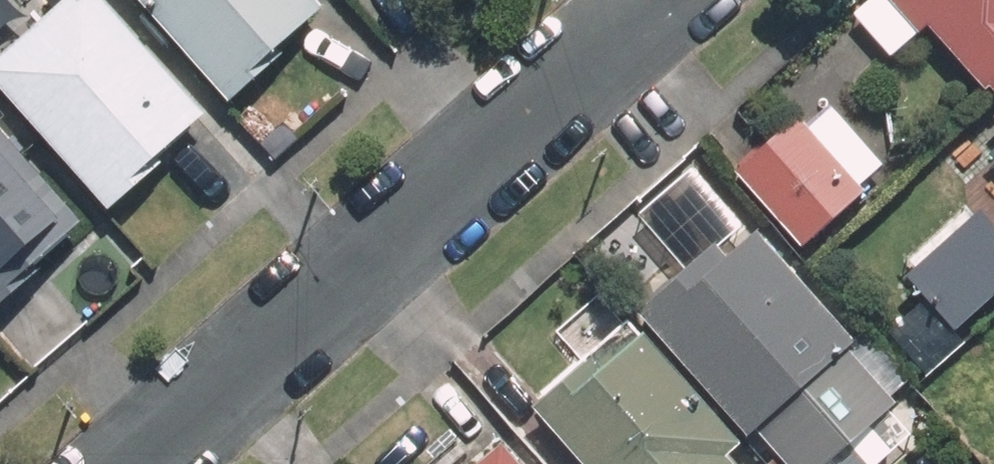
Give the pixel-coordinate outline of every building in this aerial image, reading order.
[(111,0),(59,0),(0,52),(0,84),(109,206),(164,156),(159,150),(206,108),(111,0)] [(226,96),(279,50),(275,44),(319,5),(315,0),(141,0),(226,96)] [(847,13),(888,59),(924,26),(988,98),(993,93),(993,0),(861,0),(847,13)] [(873,165),(821,107),(800,125),(794,119),(732,173),(797,246),(859,190),(853,183),(873,165)] [(35,270),(28,263),(76,221),(0,134),(0,301),(35,270)] [(985,159),(993,169),(993,150),(985,159)] [(899,265),(952,325),(993,288),(993,181),(899,265)] [(633,311),(742,435),(762,418),(802,463),(808,463),(892,392),(752,231),(722,257),(710,244),(633,311)] [(526,408),(577,463),(723,463),(717,457),(730,446),(622,322),(526,408)] [(469,463),(506,463),(490,446),(469,463)]
